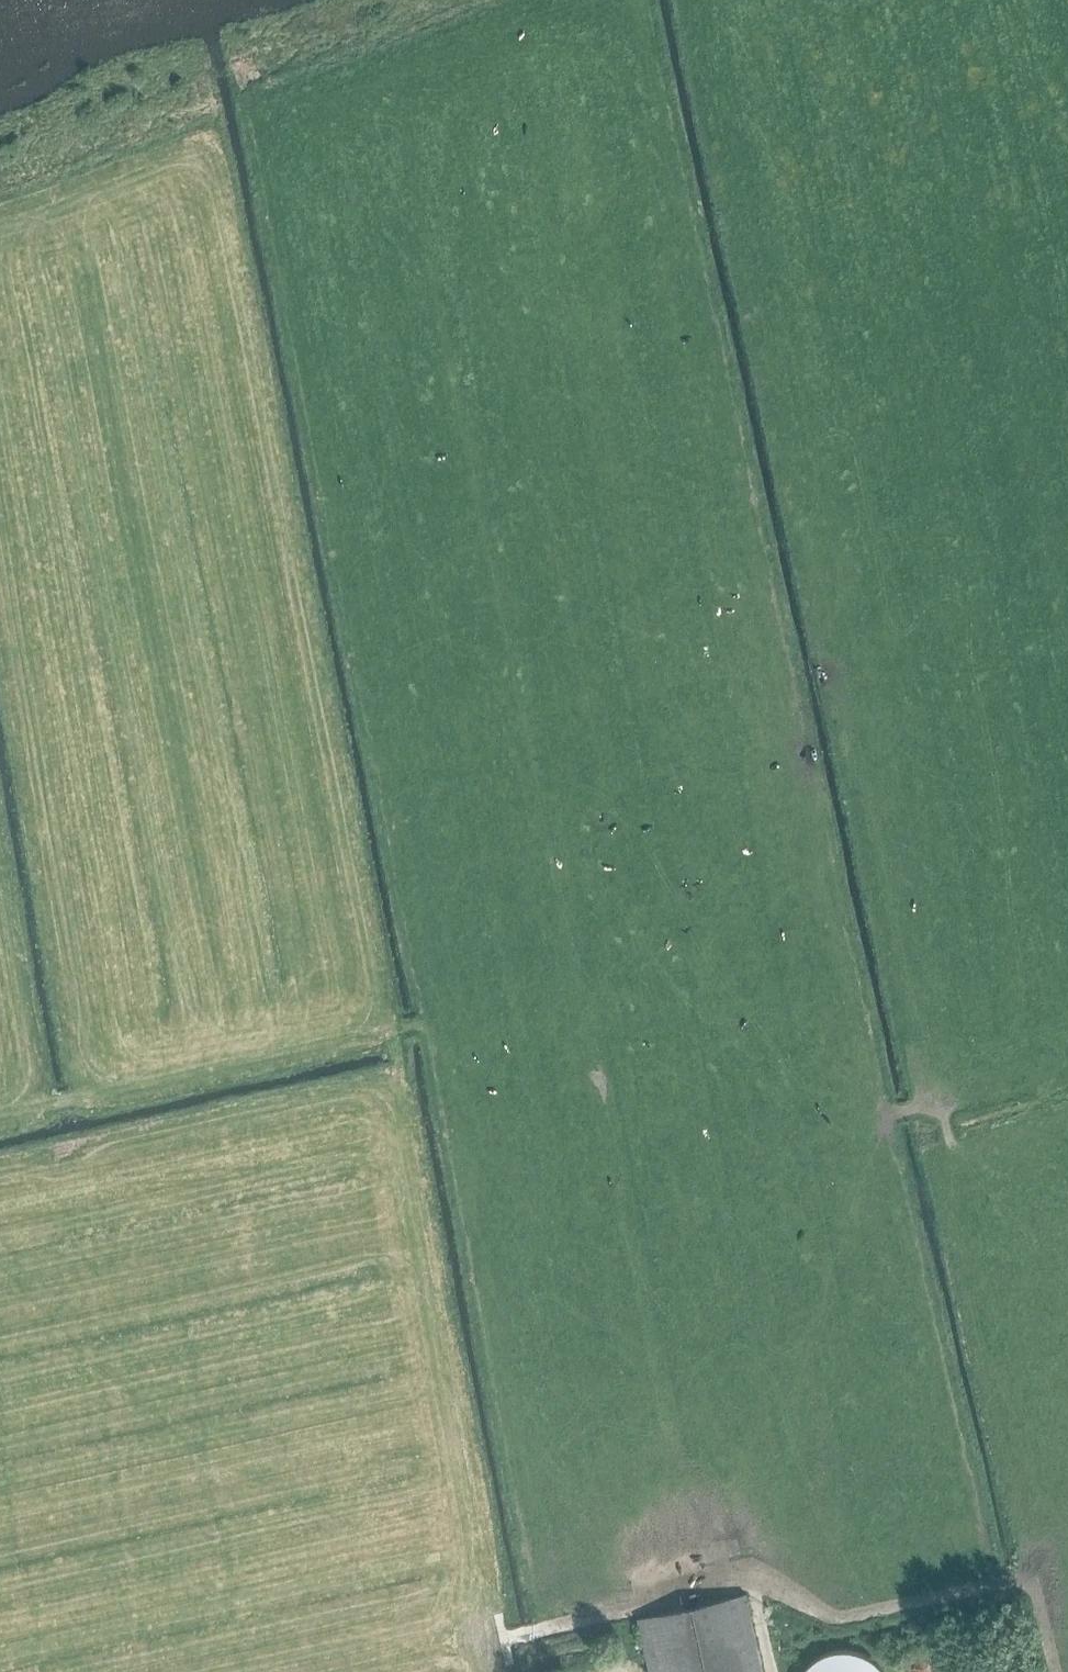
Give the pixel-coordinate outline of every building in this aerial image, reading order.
[(745,1595),(636,1619),(648,1671),(763,1671),(745,1595)] [(880,1667),(871,1658),(859,1653),(847,1651),(834,1652),(822,1656),(812,1664),(805,1671),(884,1671),(880,1667)]
